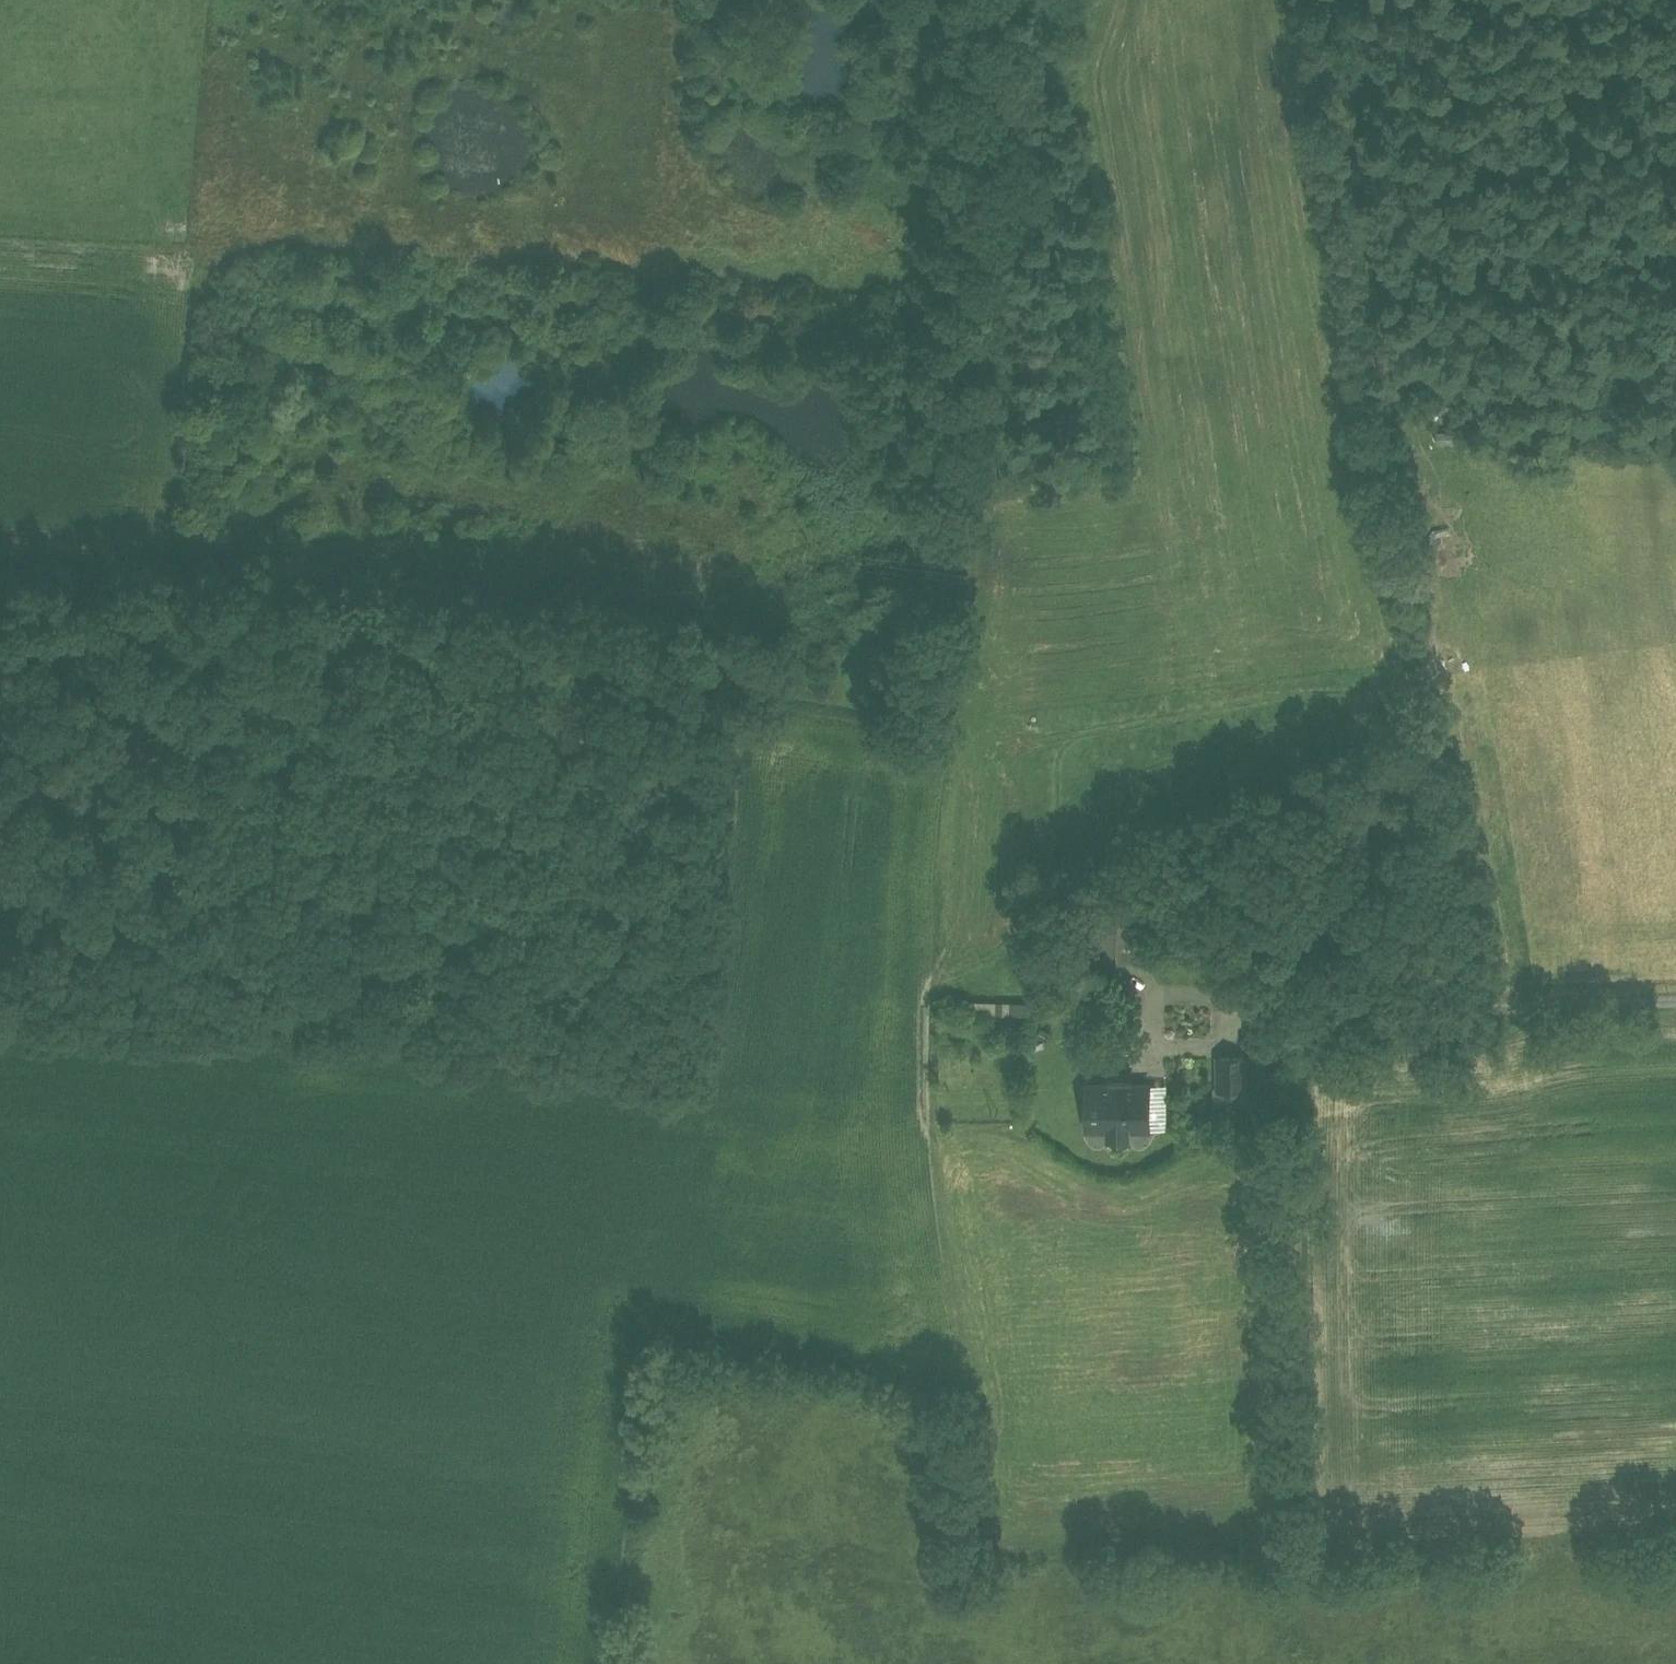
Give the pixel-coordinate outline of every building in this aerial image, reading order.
[(1251,1057),(1252,1086),(1215,1087),(1216,1109),(1275,1108),(1274,1075),(1279,1075),(1279,1058),(1274,1058),(1274,1056),(1251,1057)] [(1163,1087),(1089,1087),(1089,1137),(1163,1137),(1163,1087)]
